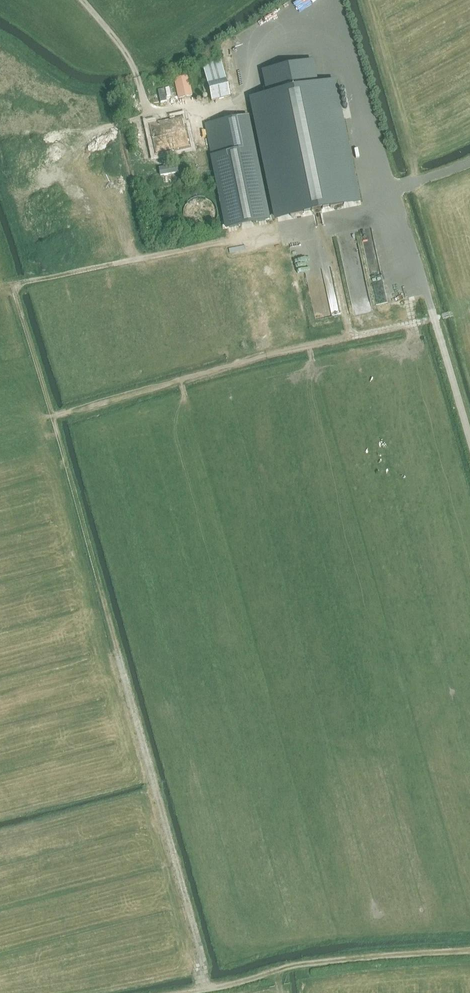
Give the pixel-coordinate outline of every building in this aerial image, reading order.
[(202,64),(211,101),(229,97),(220,60),(202,64)] [(348,163),(336,102),(332,83),(315,86),(310,63),(265,72),(270,96),(253,99),(263,147),(265,158),(277,217),(356,201),(350,170),(348,163)] [(174,78),(178,97),(192,94),(188,75),(174,78)] [(247,116),(206,124),(227,228),(252,223),(268,220),(253,147),(247,116)] [(182,117),(148,125),(155,156),(191,149),(186,126),(184,126),(182,117)] [(178,175),(190,172),(188,162),(157,168),(159,179),(168,177),(169,182),(179,180),(178,175)]
